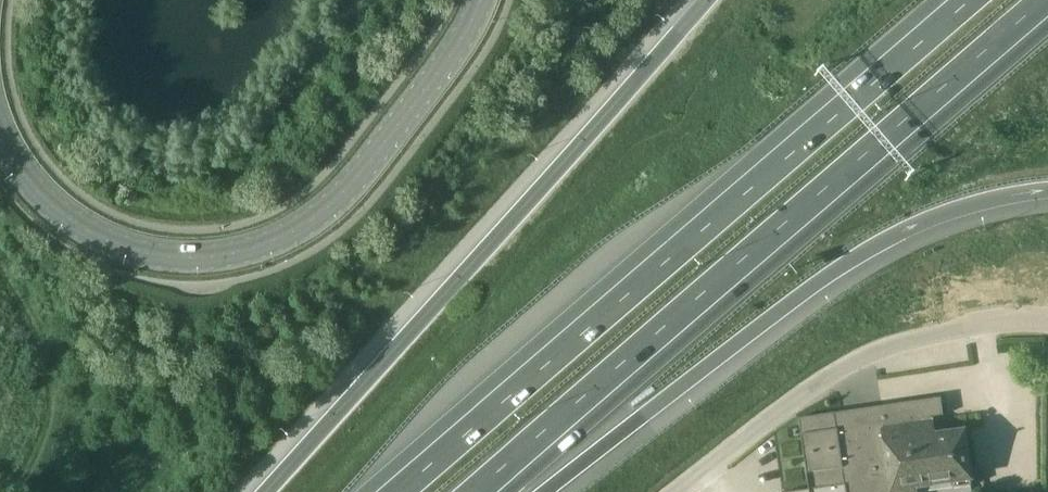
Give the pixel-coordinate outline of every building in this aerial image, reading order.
[(803,413),(812,481),(771,487),(771,491),(876,491),(894,489),(894,491),(917,491),(916,485),(954,480),(956,488),(973,485),(971,471),(975,471),(968,420),(939,424),(937,409),(946,408),(943,393),(803,413)]
